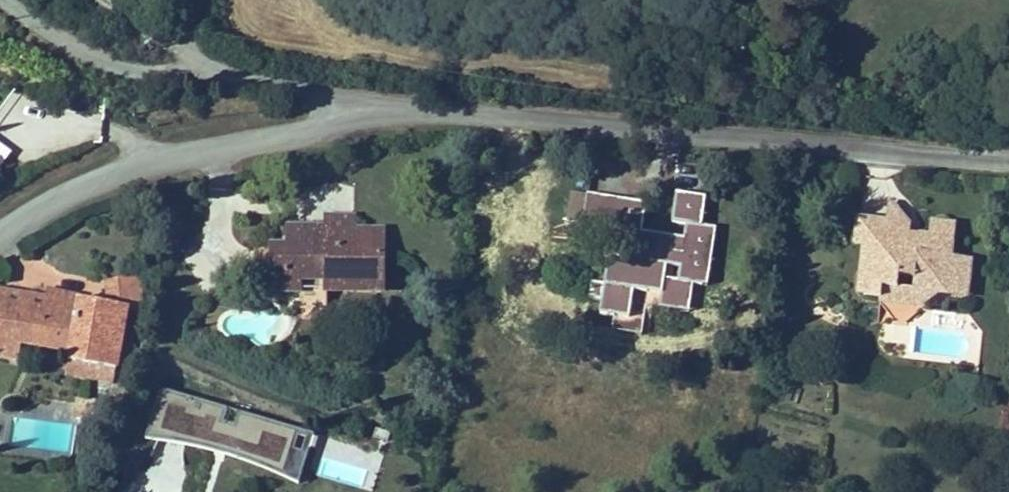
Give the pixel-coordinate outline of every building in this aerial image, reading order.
[(14,149),(0,140),(0,170),(14,149)] [(707,200),(678,197),(674,224),(687,226),(685,240),(643,235),(646,207),(616,204),(612,232),(628,234),(625,260),(610,259),(606,289),(592,287),(590,303),(606,305),(604,317),(616,318),(614,333),(644,337),(649,295),(666,297),(693,300),(695,286),(709,287),(716,230),(703,229),(707,200)] [(585,228),(612,232),(616,204),(588,200),(585,228)] [(905,220),(891,203),(890,219),(905,220)] [(962,288),(965,254),(943,252),(946,220),(924,218),(923,231),(904,230),(905,220),(890,219),(853,216),(851,243),(860,243),(872,244),(870,272),(858,271),(856,293),(878,295),(878,288),(895,289),(896,274),(911,275),(910,290),(929,292),(929,286),(962,288)] [(319,316),(318,297),(374,295),(372,231),(338,232),(338,240),(315,241),(315,228),(274,229),(274,249),(259,249),(260,278),(271,277),(272,297),(292,296),(293,317),(319,316)] [(870,272),(872,244),(860,243),(858,271),(870,272)] [(106,298),(136,306),(131,286),(108,291),(106,298)] [(915,303),(929,292),(910,290),(895,289),(878,288),(878,295),(877,301),(915,303)] [(8,358),(11,344),(63,356),(58,378),(104,389),(122,317),(133,320),(136,306),(106,298),(104,307),(47,293),(45,304),(0,293),(0,356),(8,358)] [(692,313),(693,300),(666,297),(664,310),(692,313)] [(298,476),(312,430),(157,385),(144,431),(298,476)]
